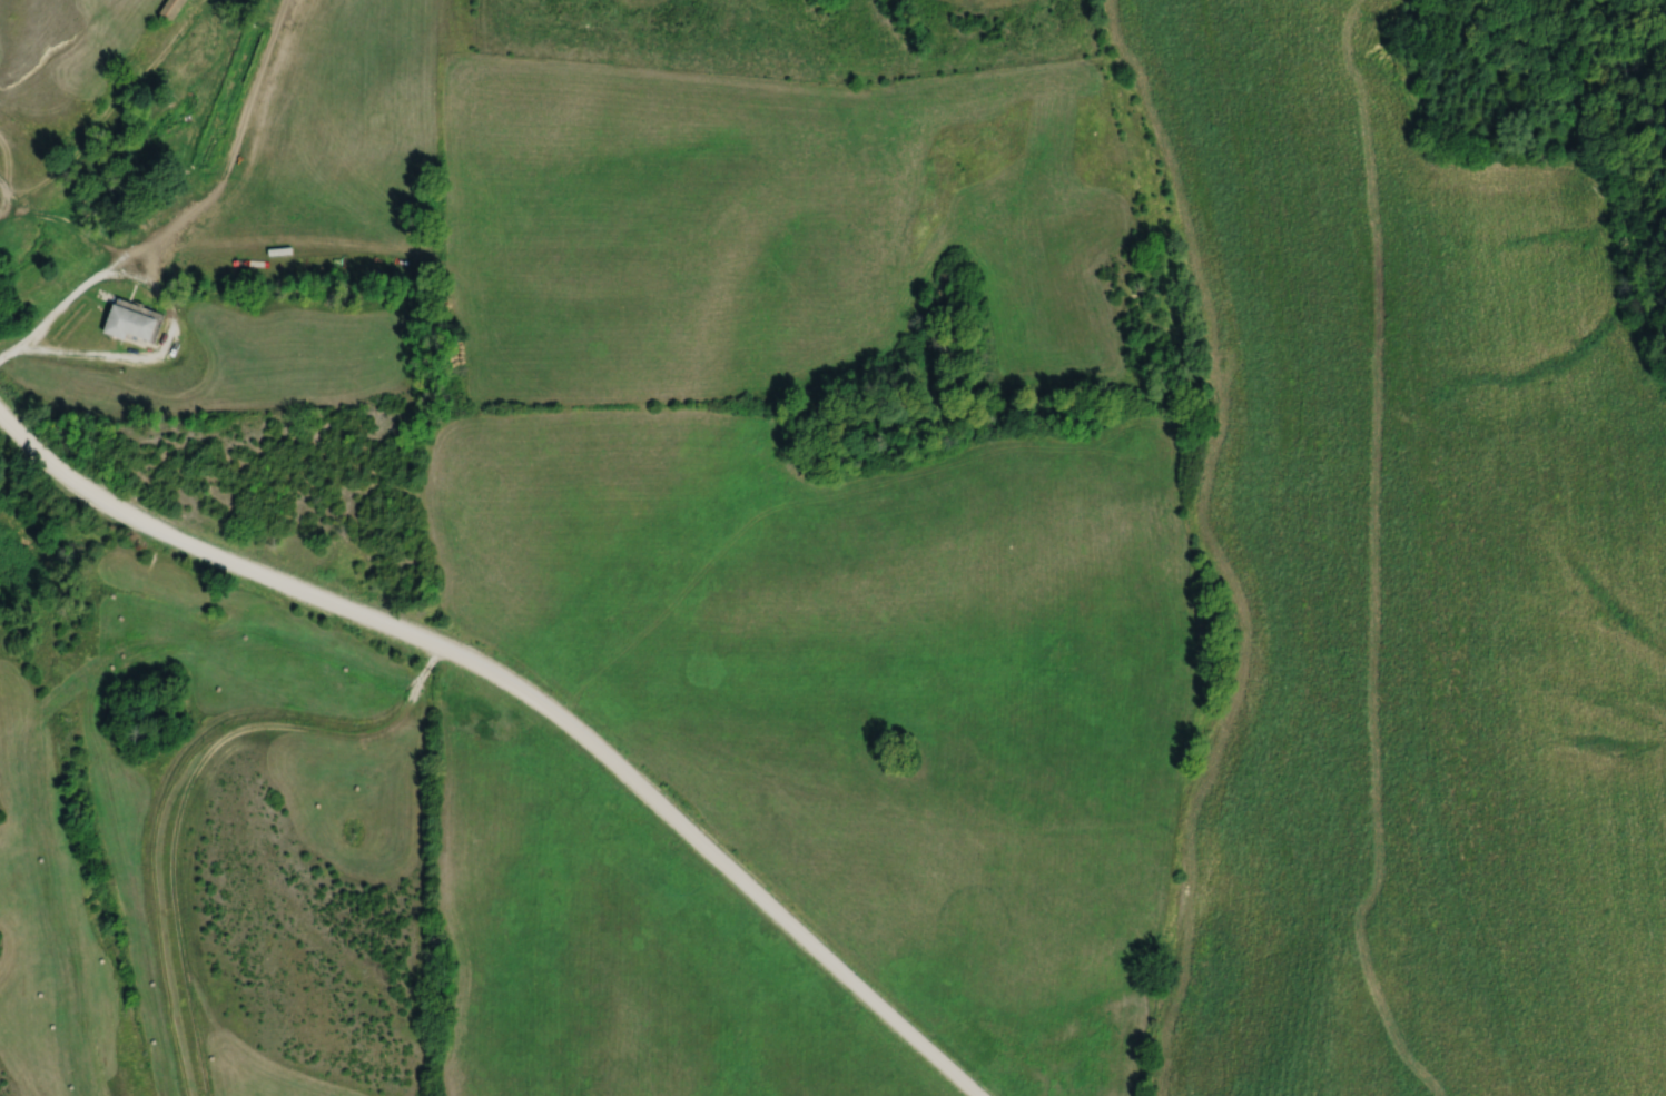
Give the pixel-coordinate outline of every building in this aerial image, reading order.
[(192,0),(172,0),(163,13),(176,23),(192,0)] [(120,298),(107,331),(150,348),(162,314),(120,298)]
